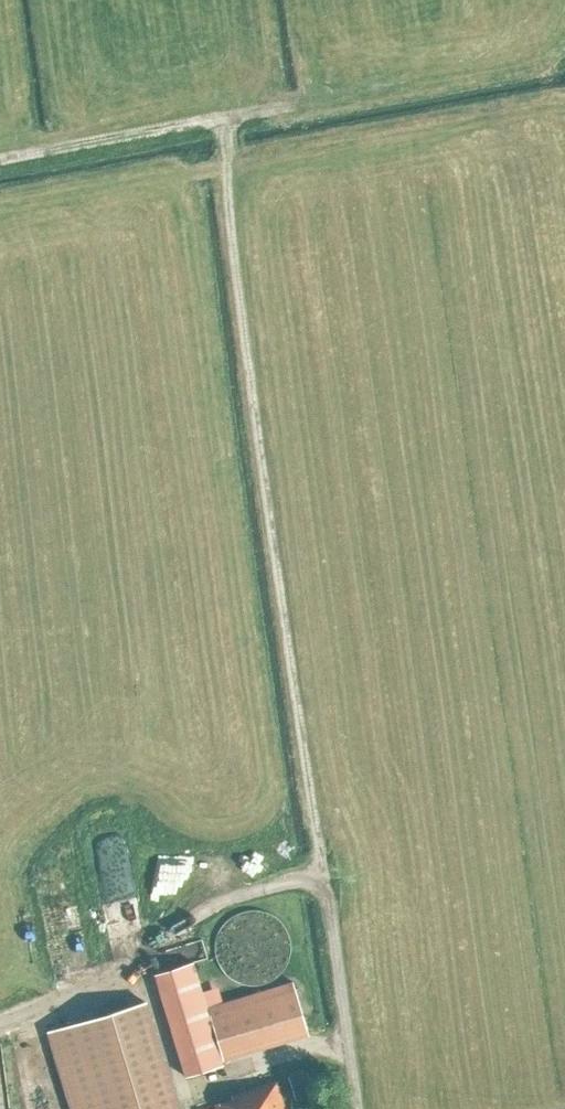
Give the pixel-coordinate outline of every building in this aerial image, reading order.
[(190,962),(153,973),(183,1075),(221,1064),(190,962)] [(146,1001),(47,1032),(70,1108),(179,1108),(146,1001)] [(310,1068),(290,1074),(297,1097),(317,1091),(310,1068)] [(276,1081),(230,1094),(231,1097),(214,1103),(216,1108),(284,1108),(276,1081)]
